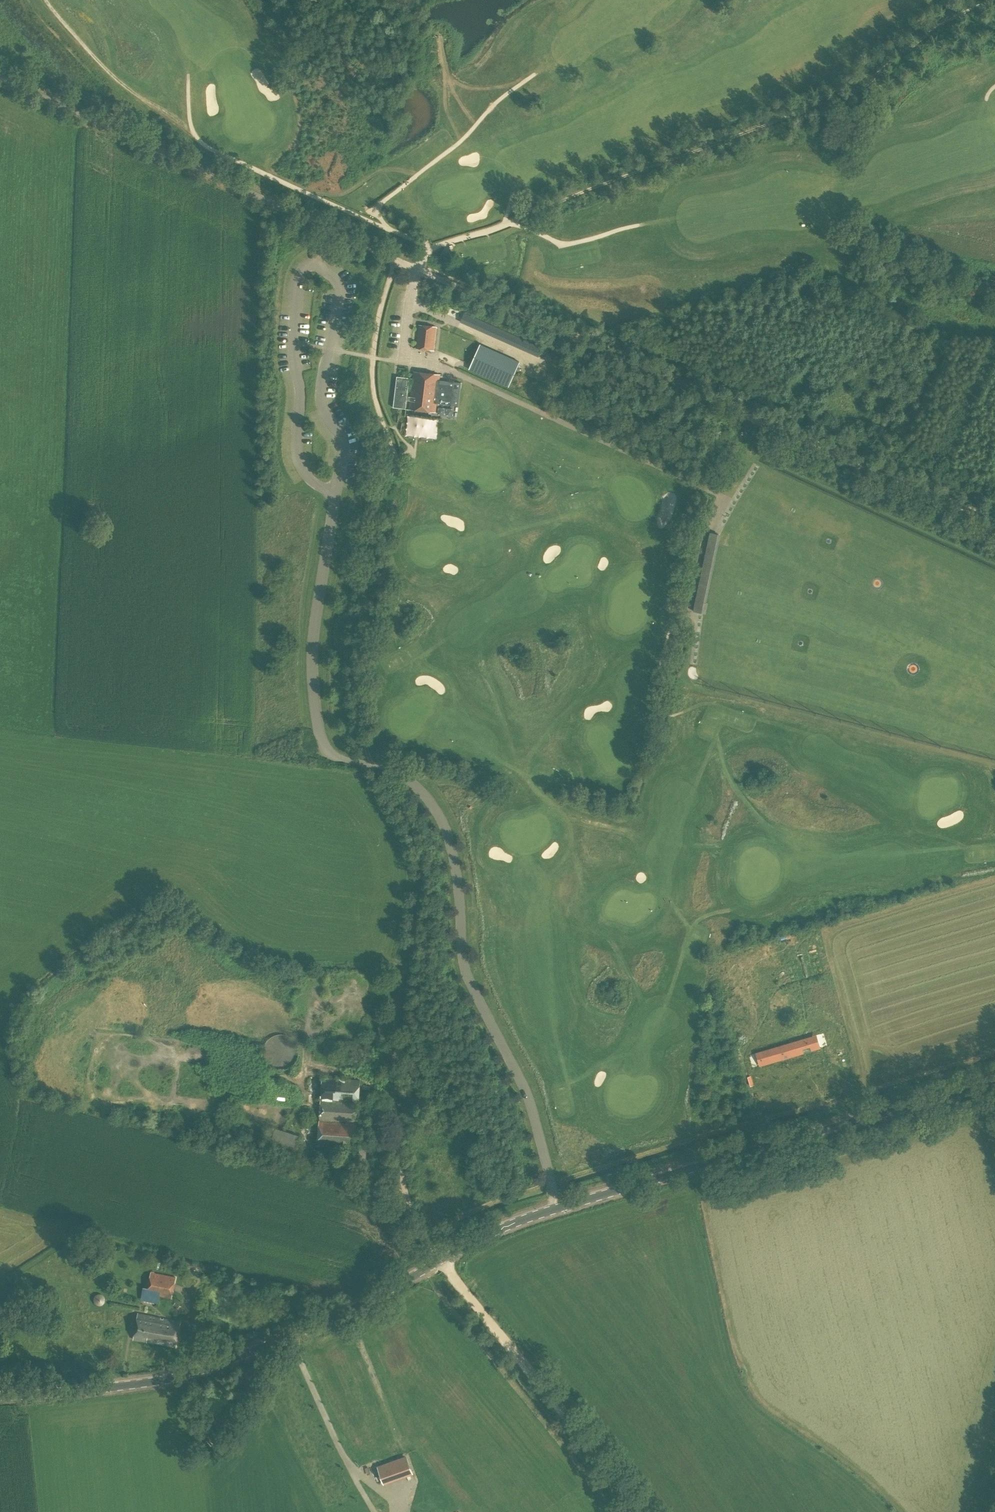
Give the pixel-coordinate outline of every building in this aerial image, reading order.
[(379,208),(372,212),(375,217),(382,213),(379,208)] [(464,313),(461,321),(539,356),(543,348),(464,313)] [(433,350),(436,326),(419,324),(416,348),(433,350)] [(487,347),(476,372),(508,387),(519,362),(487,347)] [(413,379),(397,377),(393,407),(436,412),(438,397),(439,397),(439,403),(458,406),(461,382),(440,380),(440,374),(414,371),(413,379)] [(720,535),(710,532),(708,540),(719,542),(720,535)] [(708,542),(693,614),(701,615),(716,544),(708,542)] [(280,1070),(283,1069),(286,1069),(289,1068),(292,1066),(294,1064),(296,1062),(297,1059),(298,1056),(299,1053),(298,1050),(298,1047),(297,1044),(295,1042),(293,1039),(291,1037),(289,1036),(286,1035),(283,1034),(280,1034),(277,1035),(274,1035),(271,1037),(269,1039),(267,1041),(265,1043),(264,1046),(263,1049),(263,1052),(263,1055),(264,1058),(265,1061),(267,1063),(269,1065),(272,1067),(274,1068),(277,1069),(280,1070)] [(806,1034),(784,1040),(787,1050),(809,1044),(806,1034)] [(787,1050),(784,1040),(756,1048),(759,1059),(787,1050)] [(357,1126),(360,1080),(322,1078),(318,1145),(345,1147),(344,1156),(354,1157),(354,1160),(365,1160),(366,1145),(355,1144),(357,1126)] [(409,1117),(409,1126),(420,1126),(420,1117),(409,1117)] [(304,1163),(308,1151),(296,1147),(300,1135),(275,1127),(267,1151),(304,1163)] [(171,1298),(176,1277),(151,1272),(147,1293),(171,1298)] [(48,1302),(33,1304),(35,1316),(50,1314),(48,1302)] [(176,1347),(181,1321),(138,1313),(134,1339),(176,1347)] [(394,1480),(388,1462),(377,1466),(384,1484),(394,1480)] [(429,1486),(435,1492),(442,1483),(436,1478),(429,1486)]
